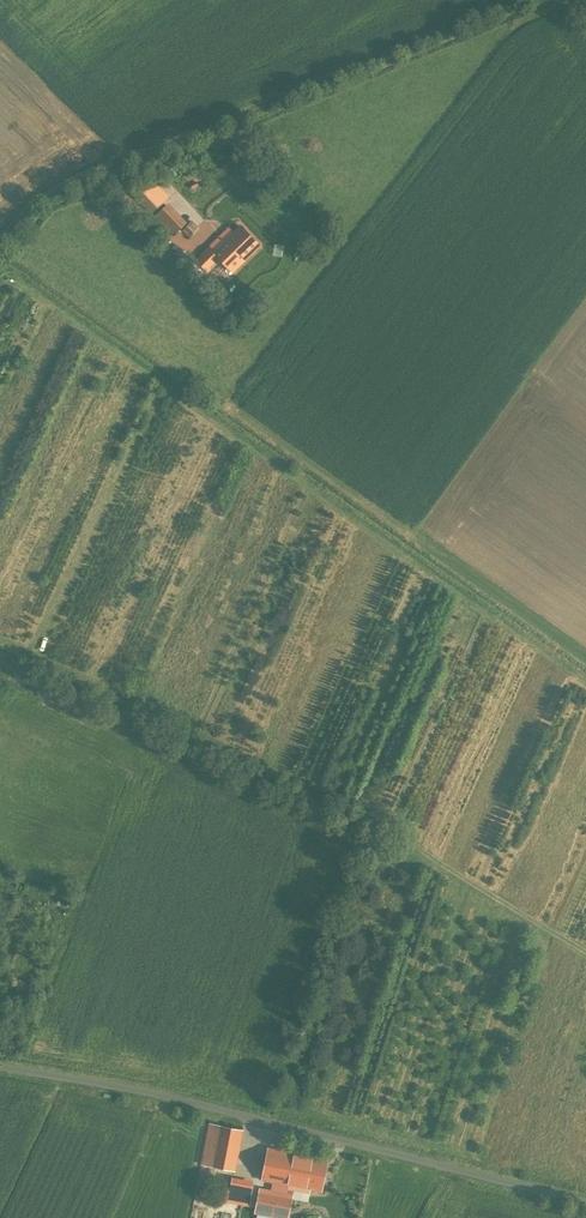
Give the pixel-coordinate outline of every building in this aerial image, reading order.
[(152,180),(136,197),(152,213),(168,197),(152,180)] [(168,203),(155,215),(174,235),(187,222),(168,203)] [(188,238),(196,230),(189,223),(181,231),(188,238)] [(223,244),(214,252),(219,257),(233,270),(259,245),(240,226),(223,244)] [(217,238),(196,259),(206,269),(219,257),(214,252),(223,244),(217,238)] [(0,908),(0,918),(14,922),(17,914),(0,908)] [(13,945),(6,963),(17,967),(24,949),(13,945)] [(221,1125),(210,1123),(202,1164),(212,1166),(221,1125)] [(242,1129),(221,1125),(212,1166),(234,1171),(242,1129)] [(328,1160),(268,1148),(262,1178),(263,1178),(276,1181),(310,1187),(310,1188),(322,1190),(328,1160)] [(310,1187),(276,1181),(273,1192),(291,1196),(291,1195),(284,1194),(285,1187),(309,1192),(310,1188),(310,1187)] [(252,1186),(231,1182),(229,1194),(250,1198),(252,1186)] [(273,1192),(260,1190),(256,1211),(287,1217),(291,1196),(273,1192)] [(229,1194),(219,1192),(218,1199),(249,1205),(250,1198),(229,1194)]
